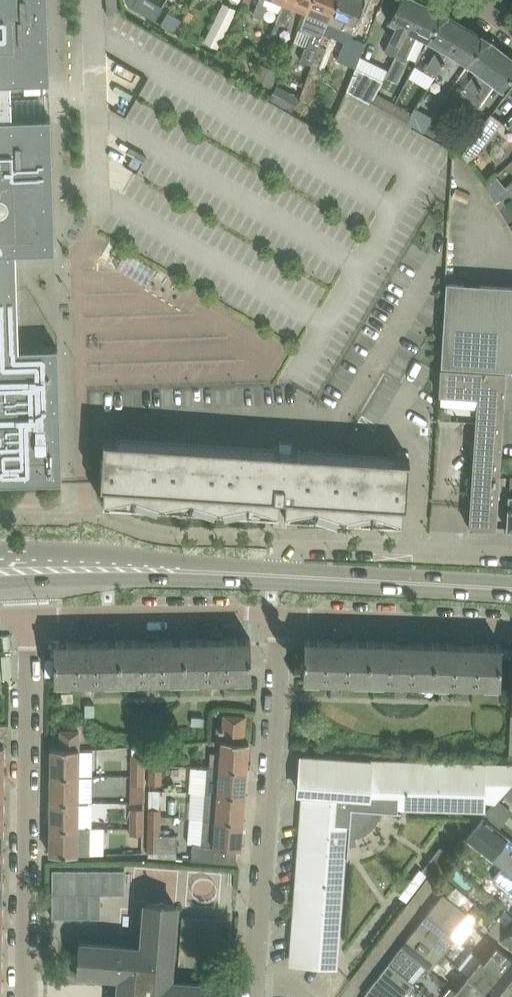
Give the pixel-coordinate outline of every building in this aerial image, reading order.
[(16,251),(55,250),(51,116),(12,117),(11,82),(50,80),(47,0),(0,0),(0,482),(62,480),(58,346),(19,347),(16,251)] [(117,0),(107,0),(108,14),(118,14),(117,0)] [(254,12),(263,15),(267,7),(262,5),(264,0),(259,0),(254,12)] [(312,0),(285,0),(284,2),(283,2),(279,12),(276,20),(284,24),(292,5),(306,11),(300,27),(301,28),(312,0)] [(337,0),(312,0),(301,28),(295,41),(306,45),(300,59),(312,63),(322,39),(325,32),(326,30),(328,22),(337,0)] [(363,0),(337,0),(328,22),(326,30),(338,35),(334,44),(344,48),(339,59),(356,66),(365,41),(353,36),(361,16),(357,15),(363,0)] [(422,1),(419,0),(399,0),(389,21),(398,25),(386,49),(395,54),(422,1)] [(223,1),(203,41),(216,48),(237,8),(223,1)] [(434,75),(464,24),(443,11),(422,1),(395,54),(406,59),(418,35),(428,40),(438,46),(424,69),(434,75)] [(161,22),(176,31),(182,19),(168,10),(161,22)] [(480,83),(504,51),(485,37),(464,24),(434,75),(443,80),(457,57),(467,63),(476,70),(459,93),(465,97),(465,96),(469,99),(470,97),(480,83)] [(511,77),(511,57),(504,51),(480,83),(470,97),(469,99),(471,101),(477,106),(495,83),(503,89),(511,77)] [(273,86),(278,70),(258,63),(252,79),(273,86)] [(382,79),(356,67),(346,90),(370,102),(382,79)] [(299,96),(277,84),(269,97),(292,110),(299,96)] [(389,113),(395,102),(377,92),(371,103),(389,113)] [(412,111),(395,102),(389,113),(406,122),(412,111)] [(412,111),(406,122),(423,131),(429,121),(432,115),(415,106),(412,111)] [(491,113),(461,153),(466,160),(470,158),(475,153),(483,144),(485,139),(487,141),(496,128),(495,128),(501,120),(491,113)] [(446,131),(429,121),(423,131),(441,141),(446,131)] [(446,133),(442,142),(460,152),(464,144),(446,133)] [(511,196),(511,180),(494,196),(500,207),(508,202),(507,201),(511,196)] [(500,207),(509,223),(511,221),(511,208),(508,202),(500,207)] [(446,282),(441,364),(505,368),(503,406),(511,406),(511,286),(446,282)] [(496,526),(503,406),(505,368),(441,364),(437,416),(476,418),(470,524),(496,526)] [(286,513),(297,514),(401,520),(402,502),(406,502),(409,456),(104,437),(101,483),(104,483),(103,501),(273,512),(273,523),(286,524),(286,513)] [(251,677),(251,637),(223,637),(223,632),(211,632),(211,638),(158,639),(158,633),(146,633),(147,639),(94,640),(94,634),(82,635),(82,640),(54,641),(55,681),(251,677)] [(500,685),(501,644),(474,643),(474,638),(462,637),(462,643),(409,641),(409,636),(397,635),(397,641),(344,639),(345,634),(333,633),(332,639),(305,638),(304,678),(500,685)] [(244,741),(246,715),(224,713),(223,726),(218,726),(217,739),(222,740),(220,766),(247,768),(249,741),(244,741)] [(78,774),(78,730),(61,730),(60,747),(52,747),(51,774),(78,774)] [(150,744),(150,767),(156,767),(156,770),(162,770),(162,744),(150,744)] [(131,754),(131,769),(137,769),(137,771),(144,771),(145,754),(131,754)] [(322,758),(302,756),(301,771),(300,771),(299,790),(305,791),(292,962),(312,963),(337,965),(343,881),(346,852),(346,844),(356,844),(355,835),(358,834),(362,834),(365,832),(368,831),(371,828),(375,824),(377,819),(379,815),(379,809),(398,810),(398,807),(485,809),(486,797),(491,797),(496,802),(497,802),(499,799),(503,793),(511,783),(511,766),(364,761),(322,758)] [(245,794),(247,768),(220,766),(207,765),(205,791),(245,794)] [(162,784),(162,770),(156,770),(156,767),(150,767),(150,783),(162,784)] [(131,769),(131,784),(144,784),(144,771),(137,771),(137,769),(131,769)] [(78,801),(78,774),(51,774),(51,800),(78,801)] [(503,793),(511,800),(511,783),(503,793)] [(243,820),(245,794),(205,791),(203,817),(243,820)] [(488,813),(502,824),(511,812),(511,809),(499,799),(488,813)] [(77,827),(77,826),(78,801),(51,800),(50,827),(77,827)] [(162,806),(149,806),(149,820),(155,820),(155,823),(161,823),(162,806)] [(132,808),(131,820),(137,820),(137,822),(143,822),(144,808),(132,808)] [(484,816),(467,837),(494,860),(511,874),(511,839),(484,816)] [(241,847),(243,820),(203,817),(201,843),(193,842),(192,858),(236,862),(237,847),(241,847)] [(143,834),(143,822),(137,822),(137,820),(131,820),(131,834),(143,834)] [(176,834),(167,834),(161,834),(161,823),(155,823),(155,820),(149,820),(149,855),(176,857),(176,834)] [(90,826),(78,826),(77,826),(77,827),(50,827),(50,853),(90,854),(90,826)] [(436,878),(453,856),(440,846),(424,868),(436,878)] [(502,866),(493,877),(511,892),(511,874),(502,866)] [(52,868),(52,917),(101,917),(101,893),(125,893),(125,868),(52,868)] [(444,891),(426,913),(452,934),(470,912),(444,891)] [(230,984),(170,980),(176,904),(147,901),(143,947),(81,942),(80,955),(70,954),(69,970),(121,974),(119,996),(229,996),(230,984)] [(426,913),(414,929),(443,953),(456,937),(452,934),(426,913)] [(511,925),(498,915),(487,927),(501,938),(500,939),(511,948),(511,924),(511,925)] [(414,929),(401,945),(421,961),(430,969),(443,953),(414,929)] [(421,961),(401,945),(388,963),(408,978),(421,961)] [(498,945),(485,961),(511,984),(511,957),(498,945)] [(485,961),(481,958),(469,973),(498,996),(511,996),(511,984),(485,961)] [(377,977),(401,996),(413,982),(408,978),(388,963),(377,977)] [(469,973),(456,989),(465,996),(498,996),(469,973)] [(377,977),(364,994),(367,996),(401,996),(377,977)] [(456,989),(455,990),(451,986),(443,995),(445,996),(465,996),(456,989)]
